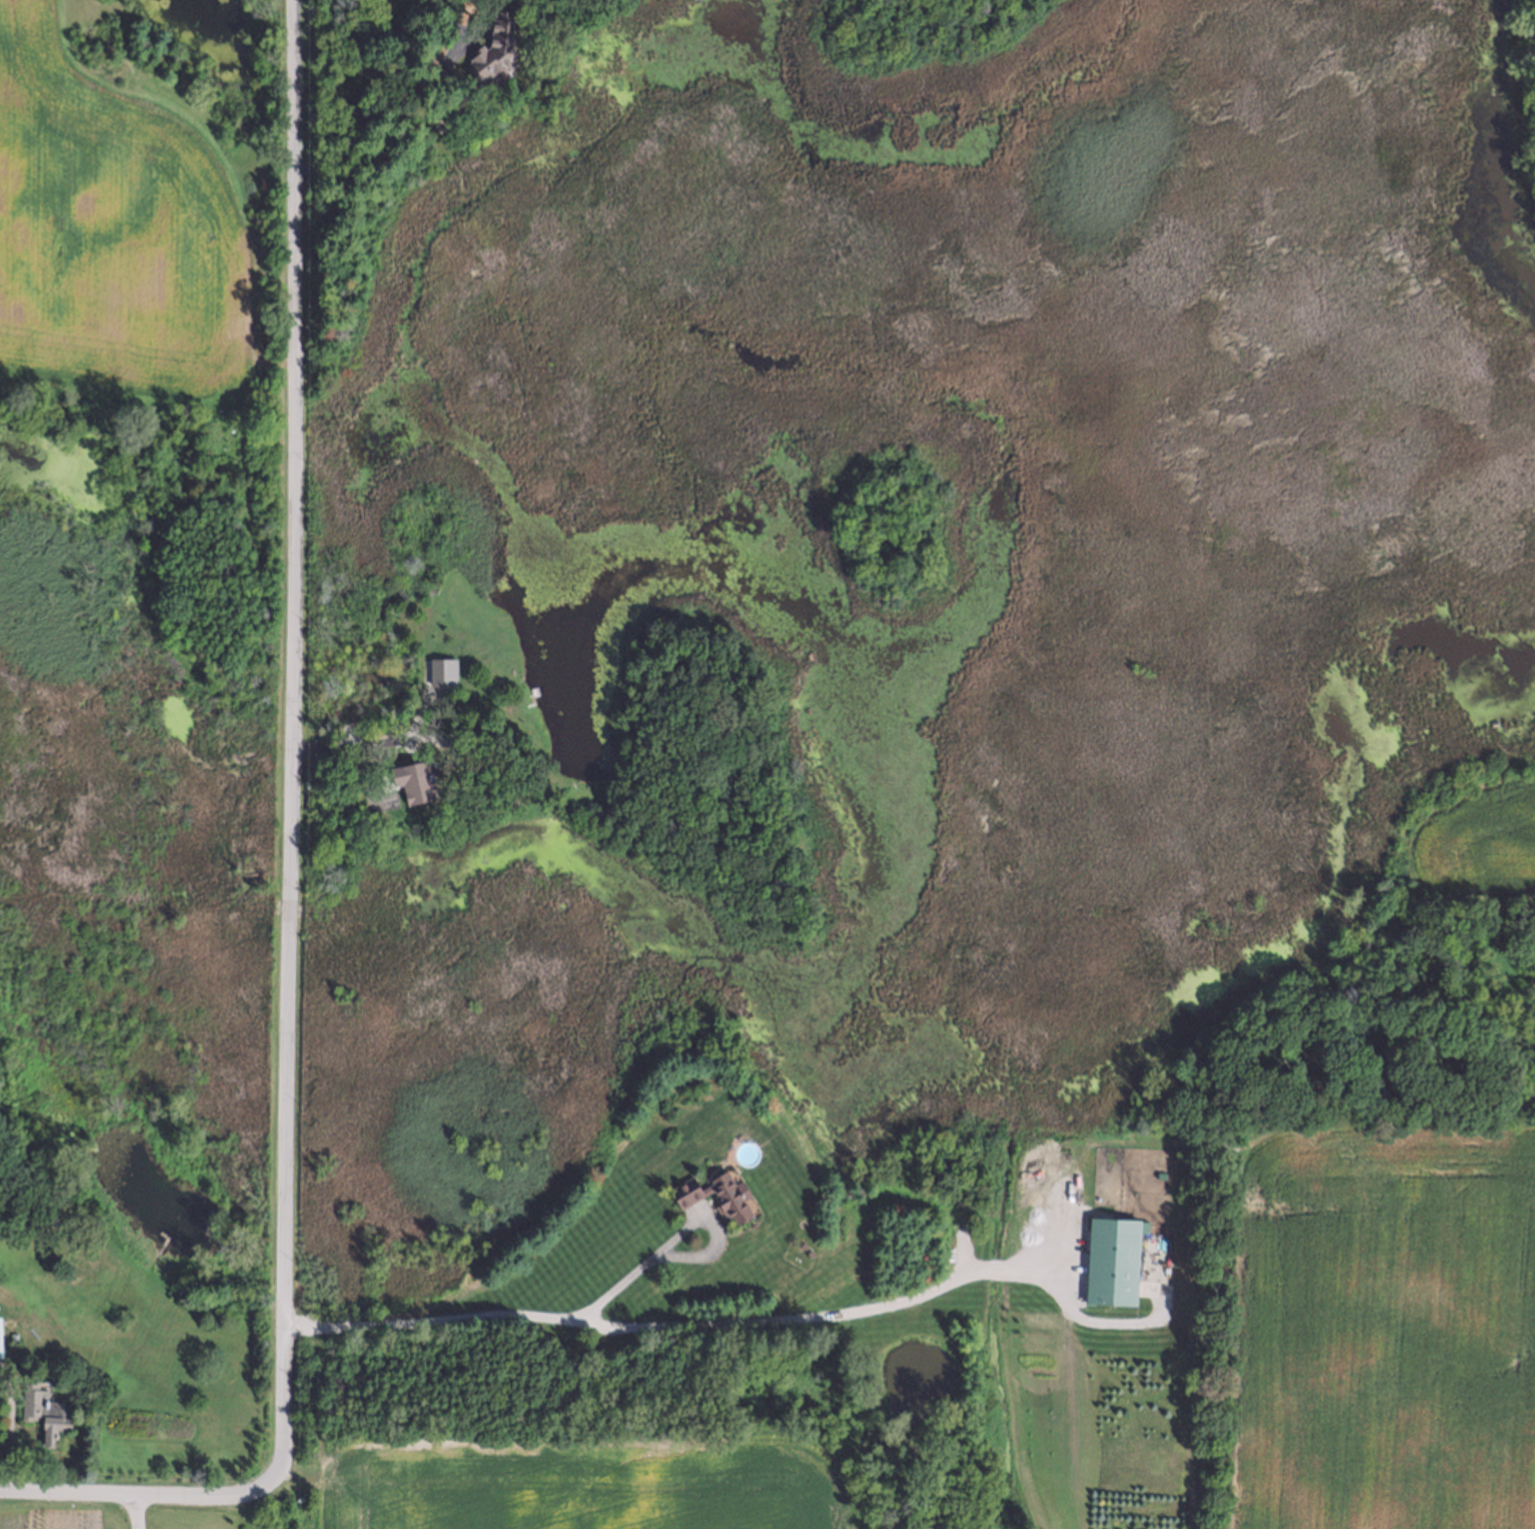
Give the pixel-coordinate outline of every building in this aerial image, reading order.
[(685,1175),(695,1189),(707,1182),(705,1178),(720,1169),(729,1184),(737,1180),(745,1194),(739,1198),(747,1212),(731,1221),(726,1215),(723,1215),(720,1210),(717,1209),(707,1199),(709,1194),(710,1193),(706,1188),(673,1206),(662,1188),(685,1175)] [(1085,1302),(1089,1216),(1140,1219),(1135,1304),(1085,1302)] [(8,1341),(7,1333),(14,1332),(15,1340),(8,1341)] [(39,1443),(39,1419),(20,1420),(20,1394),(34,1394),(34,1397),(45,1397),(45,1412),(67,1411),(67,1429),(55,1429),(55,1443),(39,1443)]
